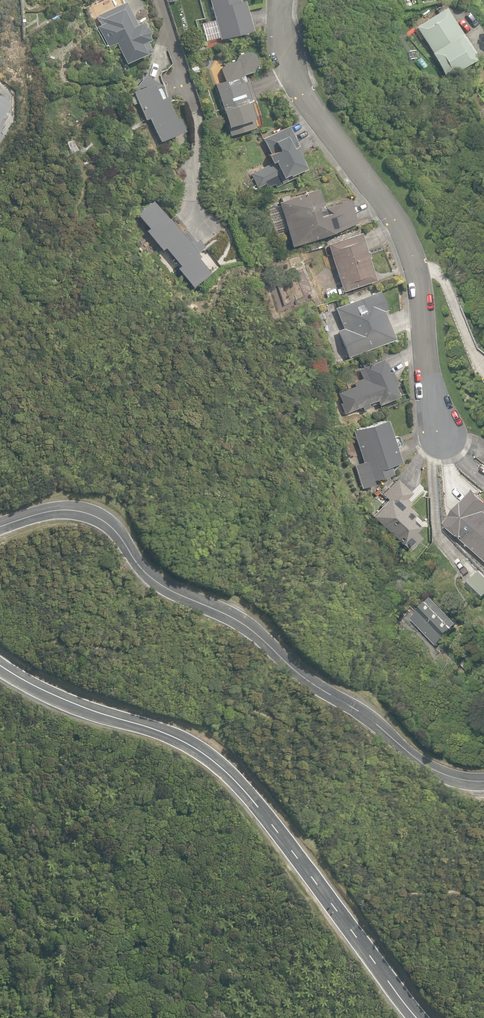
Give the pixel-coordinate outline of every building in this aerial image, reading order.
[(219,39),(250,31),(242,0),(209,0),(219,39)] [(105,47),(111,44),(122,65),(147,53),(142,42),(145,41),(144,37),(145,33),(143,28),(139,27),(137,23),(133,25),(122,3),(94,17),(98,26),(95,27),(105,47)] [(429,53),(445,78),(473,60),(458,37),(461,35),(444,8),(415,27),(431,51),(429,53)] [(214,84),(229,136),(254,128),(250,112),(253,112),(249,102),(255,101),(247,78),(242,80),(241,77),(242,74),(256,69),(250,50),(231,55),(233,62),(222,64),(219,70),(223,82),(214,84)] [(157,142),(180,132),(179,130),(183,128),(178,118),(174,120),(173,118),(171,119),(157,87),(158,86),(144,75),(133,91),(130,92),(133,97),(130,98),(133,105),(136,104),(144,121),(147,119),(157,142)] [(8,105),(0,99),(0,117),(8,105)] [(299,170),(304,168),(293,145),(295,144),(285,125),(260,138),(268,153),(266,154),(270,163),(250,174),(257,188),(263,184),(266,189),(273,185),(274,188),(294,178),(294,177),(301,173),(299,170)] [(287,231),(293,246),(358,224),(349,199),(317,210),(315,206),(321,204),(315,188),(288,197),(287,195),(280,198),(281,200),(277,202),(277,203),(272,205),(268,206),(267,210),(275,235),(287,231)] [(191,287),(207,273),(194,257),(204,247),(197,239),(194,241),(181,226),(180,227),(170,215),(165,219),(163,217),(148,200),(134,213),(146,228),(143,230),(159,250),(162,247),(177,265),(175,268),(191,287)] [(325,244),(342,291),(375,280),(367,257),(368,257),(366,251),(364,252),(357,232),(325,244)] [(310,251),(323,247),(321,243),(309,247),(310,251)] [(327,299),(337,295),(334,290),(325,293),(327,299)] [(336,330),(347,357),(392,338),(391,335),(393,334),(375,290),(334,308),(342,328),(336,330)] [(340,403),(344,413),(361,406),(362,409),(368,407),(367,403),(375,399),(377,404),(396,396),(391,385),(395,383),(389,370),(386,371),(385,369),(386,368),(383,361),(382,362),(380,358),(370,362),(369,360),(360,364),(361,366),(356,368),(361,378),(352,381),(354,386),(337,393),(341,402),(340,403)] [(354,464),(362,488),(373,484),(372,479),(391,473),(388,464),(399,461),(385,419),(352,430),(362,462),(354,464)] [(371,515),(409,551),(422,538),(415,531),(419,527),(410,519),(415,514),(407,507),(410,503),(406,499),(412,493),(396,478),(382,494),(386,499),(371,515)] [(483,559),(483,498),(473,488),(460,502),(463,505),(461,508),(458,505),(453,510),(456,513),(446,524),(483,559)] [(407,556),(412,561),(419,553),(414,548),(407,556)] [(479,601),(483,596),(483,575),(480,571),(464,586),(479,601)] [(411,618),(437,646),(460,624),(434,597),(411,618)]
